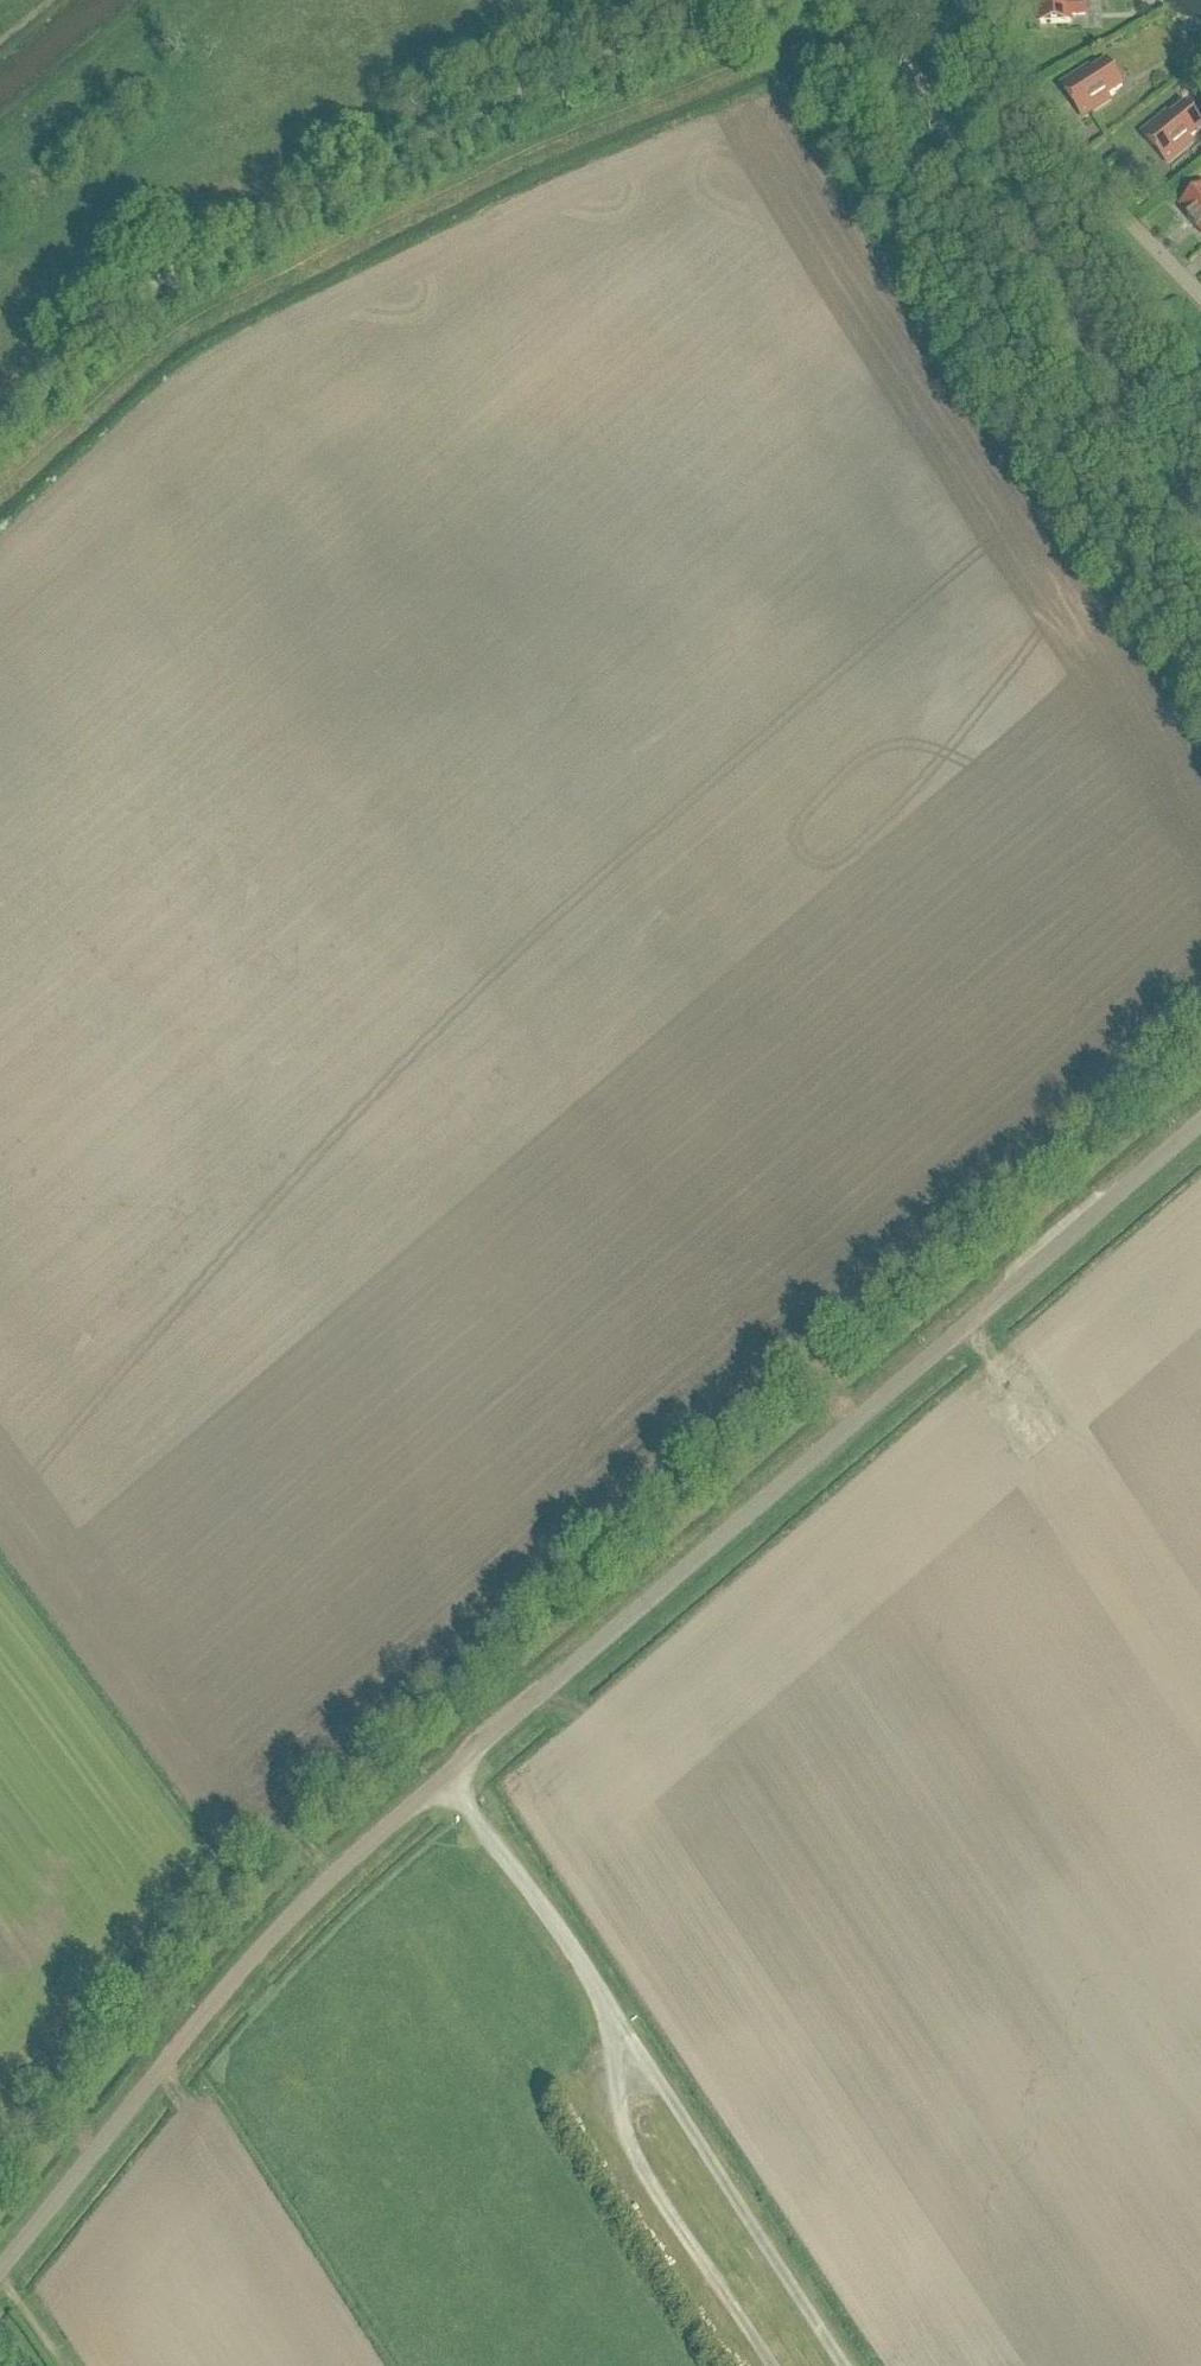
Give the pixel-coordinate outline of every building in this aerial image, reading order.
[(1040,26),(1073,26),(1073,20),(1088,20),(1088,0),(1039,0),(1040,26)] [(1127,88),(1111,63),(1094,75),(1091,71),(1063,89),(1086,125),(1114,106),(1110,100),(1127,88)] [(1186,105),(1173,116),(1170,113),(1142,135),(1170,169),(1197,147),(1194,143),(1200,137),(1200,123),(1186,105)] [(1181,210),(1200,234),(1200,193),(1181,210)]
